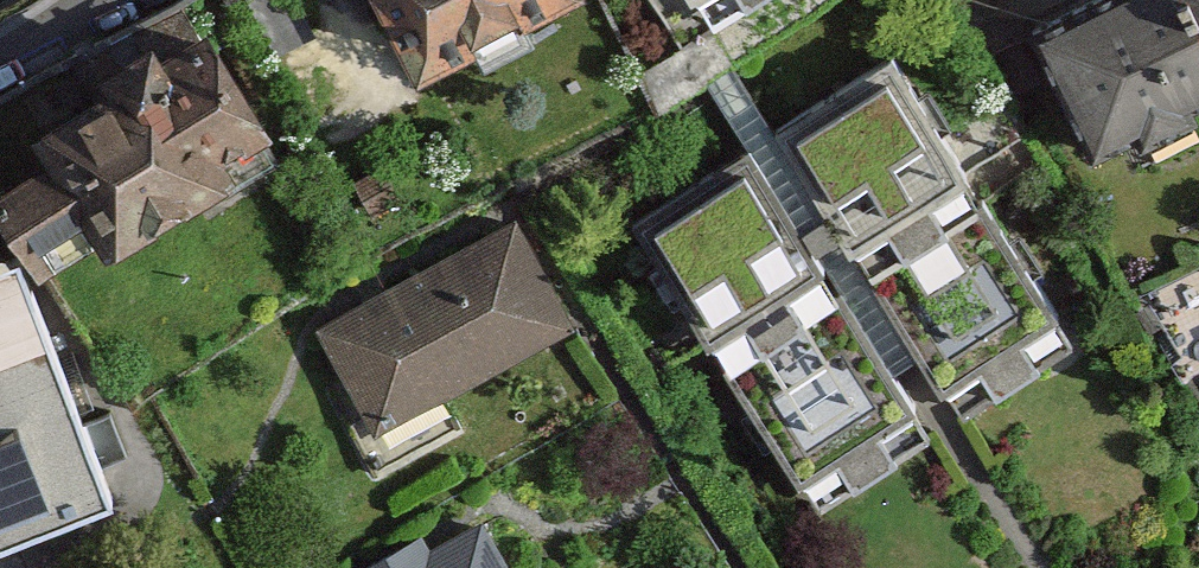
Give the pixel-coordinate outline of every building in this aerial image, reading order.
[(417,77),(565,0),(377,0),(417,77)] [(713,35),(765,0),(692,0),(713,35)] [(1035,35),(1092,158),(1198,109),(1198,0),(1112,0),(1035,35)] [(290,164),(206,30),(162,57),(147,33),(87,70),(105,99),(31,146),(48,173),(0,203),(0,216),(27,258),(90,219),(122,270),(290,164)] [(899,67),(791,134),(865,251),(972,183),(899,67)] [(823,263),(749,150),(638,223),(712,335),(823,263)] [(987,209),(880,275),(960,402),(1066,335),(987,209)] [(520,215),(310,323),(368,436),(578,328),(520,215)] [(98,489),(18,261),(0,267),(0,523),(98,489)] [(845,301),(725,370),(806,509),(926,440),(845,301)] [(480,522),(396,567),(506,567),(480,522)]
